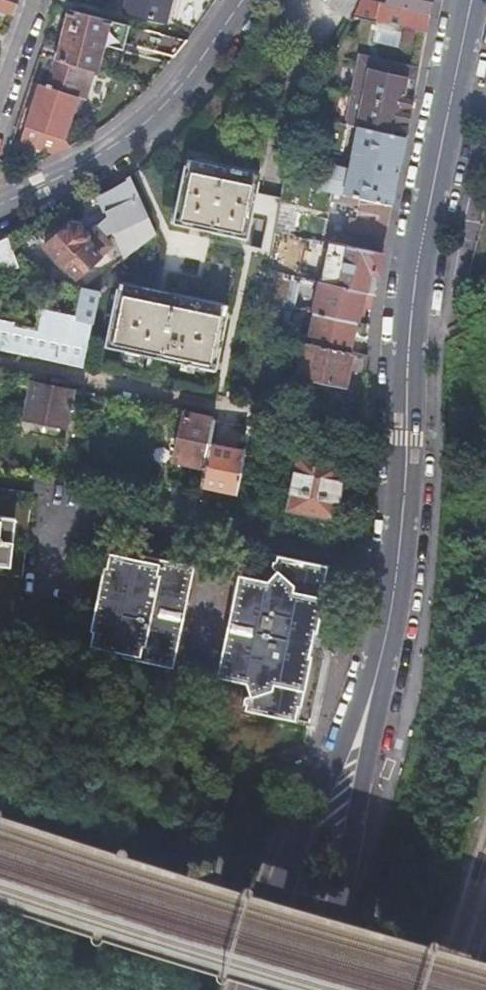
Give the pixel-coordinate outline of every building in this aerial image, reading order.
[(2,13),(3,9),(5,10),(8,0),(0,0),(0,14),(2,13)] [(122,12),(162,20),(166,0),(124,0),(122,12)] [(196,22),(211,0),(177,0),(173,5),(196,22)] [(326,7),(350,24),(352,19),(359,2),(359,0),(331,0),(326,7)] [(383,7),(400,10),(401,7),(414,9),(414,8),(420,9),(419,11),(429,13),(431,0),(385,0),(383,7)] [(379,5),(359,2),(352,19),(425,35),(428,18),(413,15),(414,9),(401,7),(400,10),(398,21),(376,17),(379,5)] [(89,71),(90,71),(94,61),(113,67),(120,43),(170,56),(184,38),(63,8),(51,60),(89,71)] [(82,95),(89,71),(51,60),(45,85),(35,82),(23,125),(36,129),(31,146),(53,152),(55,153),(67,148),(63,136),(76,93),(82,95)] [(362,86),(355,125),(404,135),(412,96),(362,86)] [(404,135),(355,125),(346,174),(317,168),(311,193),(342,199),(334,242),(381,253),(385,231),(404,135)] [(184,165),(173,223),(243,237),(256,179),(184,165)] [(130,176),(80,200),(91,215),(105,206),(137,251),(156,239),(130,176)] [(71,225),(45,244),(59,263),(61,260),(72,276),(106,253),(107,244),(97,229),(87,235),(80,225),(71,225)] [(21,266),(13,239),(0,242),(0,272),(21,266)] [(325,282),(354,289),(358,269),(378,274),(381,253),(334,242),(325,282)] [(310,278),(303,308),(348,318),(354,289),(325,282),(310,278)] [(95,291),(78,288),(72,317),(39,310),(34,332),(11,328),(12,322),(0,320),(0,350),(81,366),(95,291)] [(111,288),(100,345),(212,367),(223,309),(111,288)] [(348,318),(303,308),(296,341),(341,350),(348,318)] [(296,341),(288,339),(285,349),(294,350),(289,373),(333,381),(331,390),(328,389),(326,415),(363,423),(367,357),(341,350),(296,341)] [(31,381),(24,419),(66,426),(72,390),(31,381)] [(209,444),(214,418),(183,411),(173,459),(204,466),(209,444)] [(228,423),(226,441),(254,444),(256,426),(228,423)] [(244,451),(209,444),(204,466),(200,486),(236,493),(244,451)] [(299,455),(287,509),(337,519),(348,466),(299,455)] [(174,488),(171,504),(196,509),(199,492),(174,488)] [(12,565),(16,517),(0,516),(0,564),(12,565)] [(112,549),(93,642),(115,647),(126,645),(128,655),(176,665),(196,561),(145,551),(144,555),(112,549)] [(239,572),(217,674),(243,680),(246,691),(241,695),(238,707),(307,721),(340,567),(272,552),(267,578),(239,572)]
